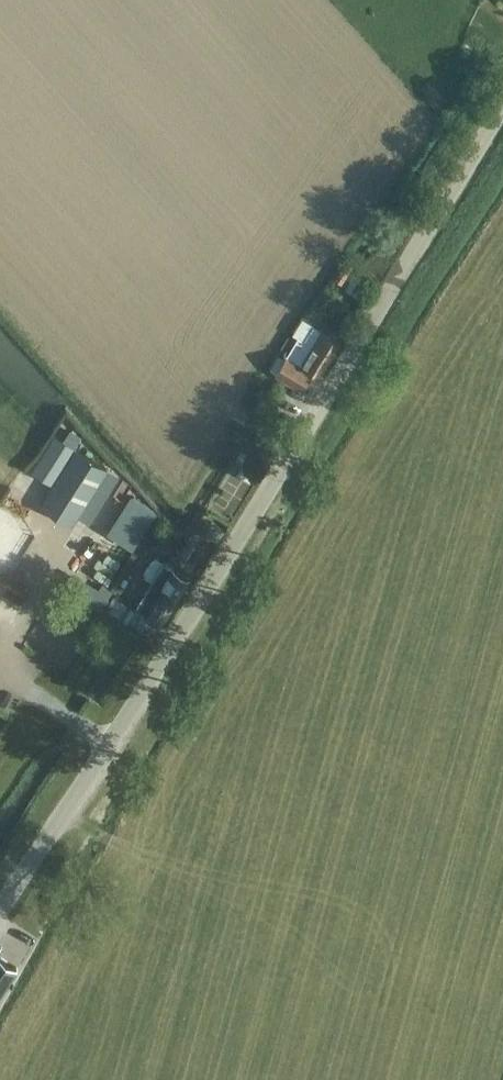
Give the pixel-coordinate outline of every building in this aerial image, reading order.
[(346,261),(336,276),(343,282),(354,267),(346,261)] [(355,275),(345,290),(354,296),(364,281),(355,275)] [(322,330),(314,325),(303,318),(293,334),(298,337),(286,357),(288,358),(277,375),(301,390),(313,370),(320,375),(340,342),(322,330)] [(55,435),(31,472),(52,486),(76,448),(55,435)] [(115,478),(106,472),(108,469),(76,451),(43,506),(74,525),(80,516),(89,521),(115,478)] [(239,461),(232,473),(250,482),(254,474),(245,468),(251,456),(241,451),(237,459),(239,461)] [(131,494),(106,533),(133,550),(157,512),(158,511),(152,507),(131,494)] [(206,521),(199,532),(219,544),(226,533),(206,521)] [(145,578),(152,582),(135,609),(162,625),(180,595),(175,592),(184,577),(189,580),(190,579),(171,568),(155,558),(151,561),(143,573),(145,578)] [(104,613),(106,614),(114,619),(122,605),(112,599),(116,593),(107,588),(95,607),(104,613)] [(106,616),(69,593),(57,613),(94,636),(106,616)] [(26,965),(0,949),(0,1006),(26,965)]
